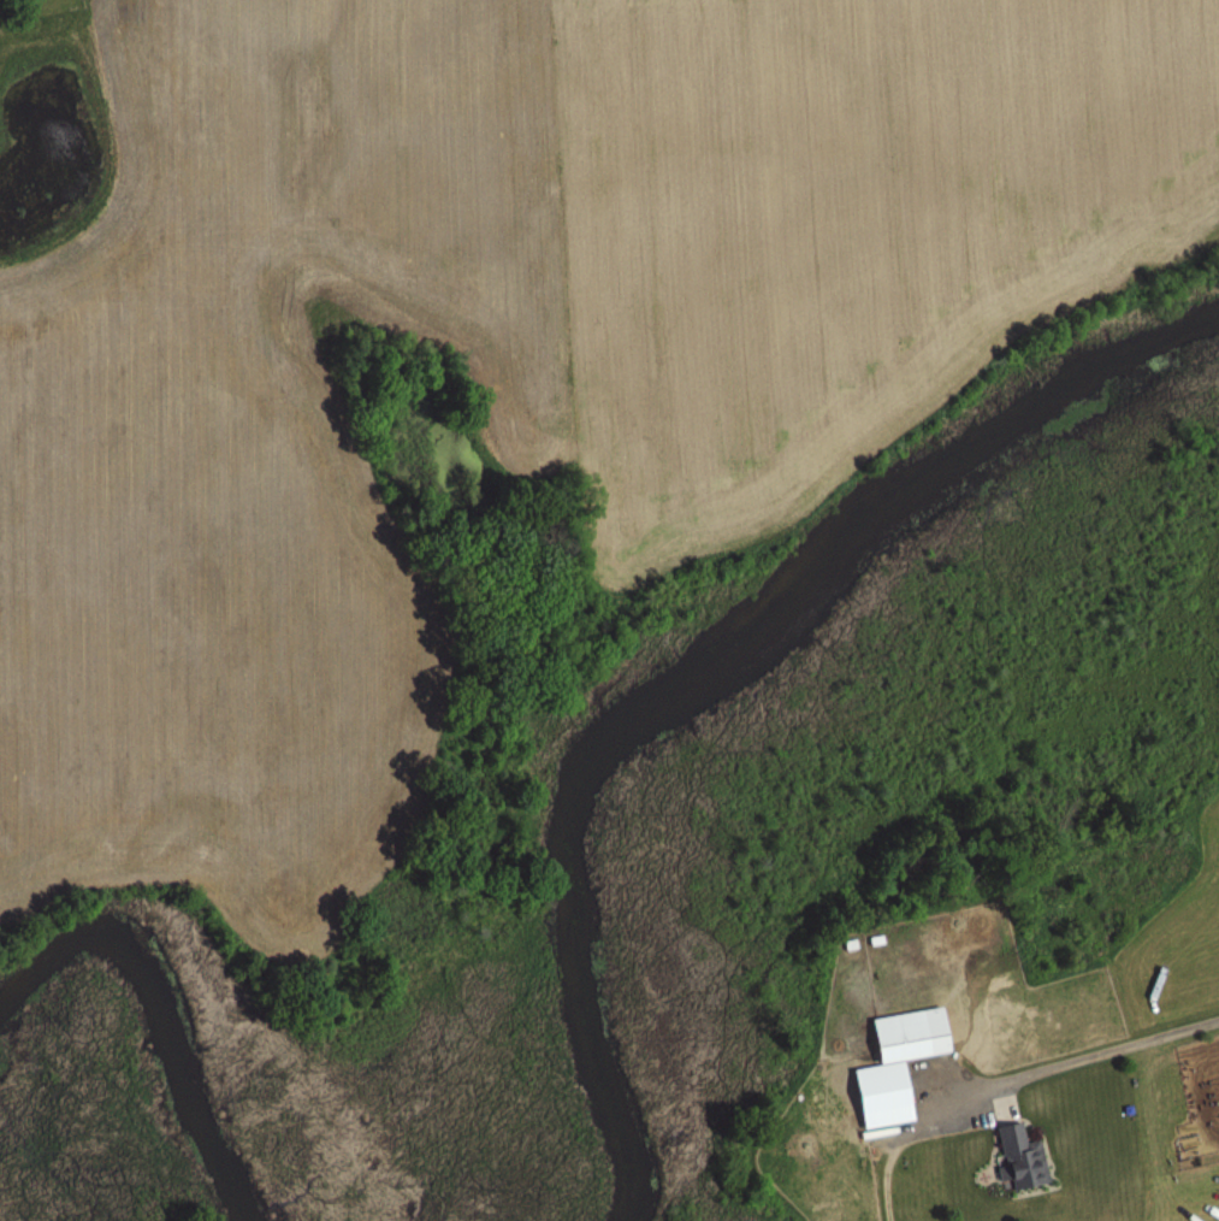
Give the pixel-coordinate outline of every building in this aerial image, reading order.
[(875,1017),(882,1062),(953,1052),(946,1006),(875,1017)] [(1051,1182),(1042,1139),(1028,1142),(1024,1121),(1001,1126),(1015,1190),(1051,1182)]
